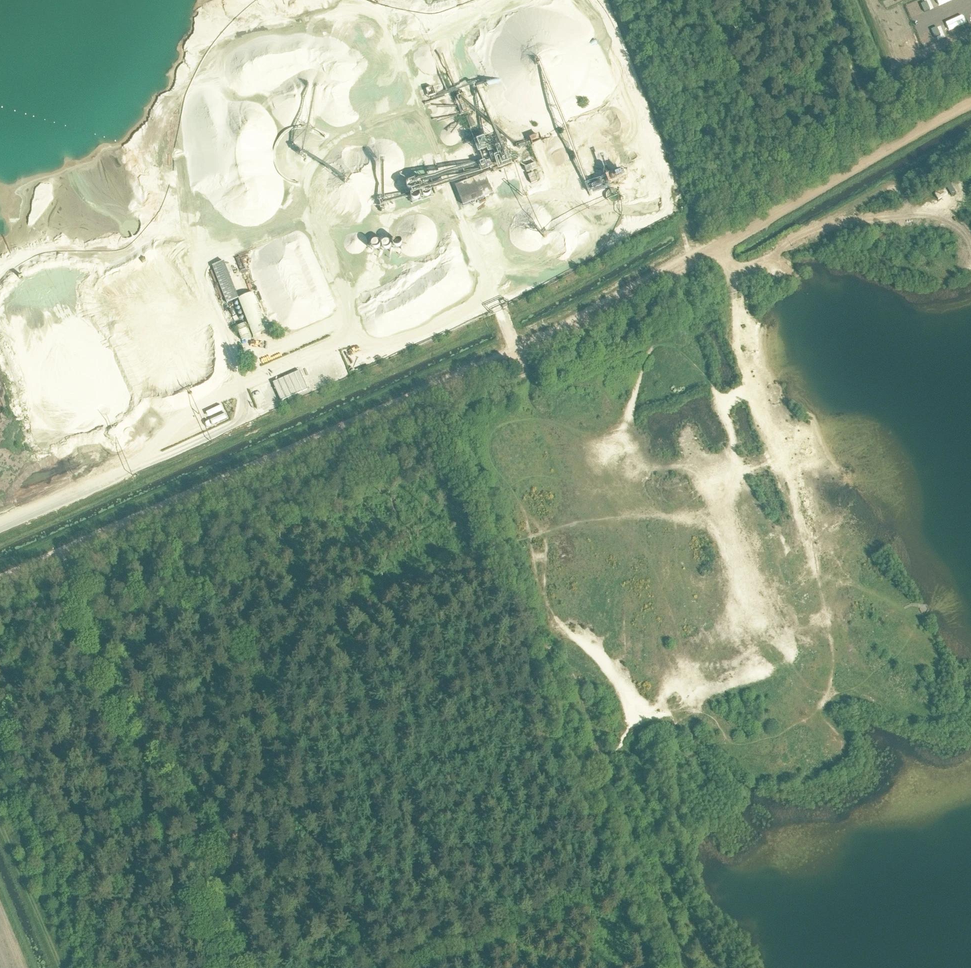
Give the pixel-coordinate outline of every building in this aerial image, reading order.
[(926,3),(920,5),(924,13),(930,11),(926,3)] [(965,24),(962,17),(946,24),(949,31),(965,24)] [(936,28),(930,31),(934,39),(940,36),(936,28)] [(256,152),(260,156),(270,146),(273,147),(282,138),(283,135),(290,128),(291,125),(284,124),(281,127),(273,119),(283,121),(290,122),(284,116),(281,116),(278,113),(272,112),(264,119),(260,119),(246,132),(244,142),(253,152),(256,152)] [(486,176),(456,186),(462,206),(492,196),(486,176)] [(238,299),(253,337),(268,331),(253,293),(238,299)] [(236,327),(242,341),(251,337),(246,323),(236,327)] [(307,390),(299,372),(273,384),(281,401),(307,390)] [(205,411),(206,416),(222,412),(221,407),(205,411)]
